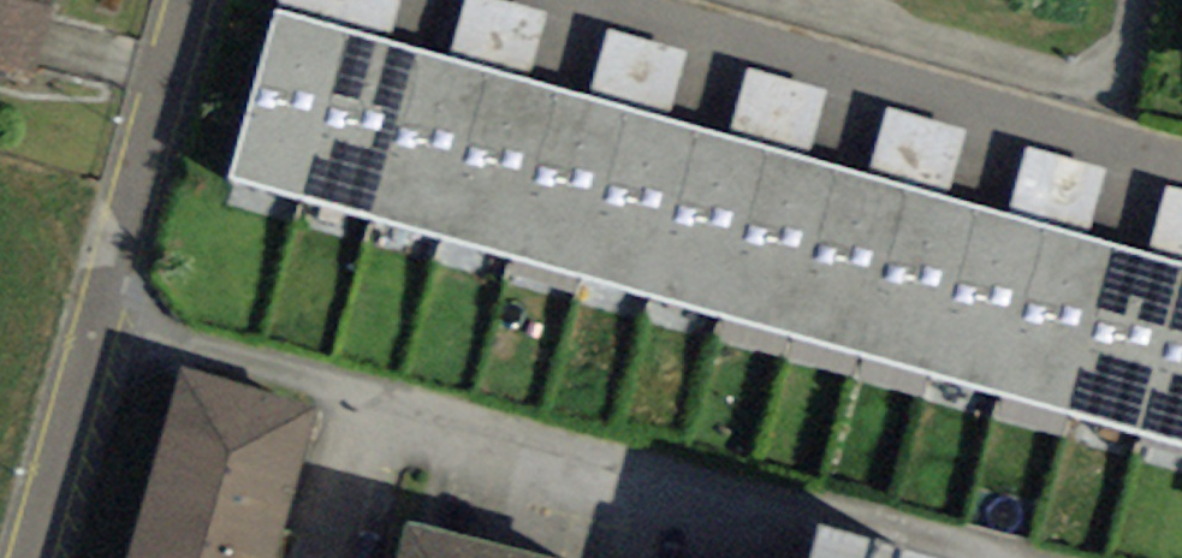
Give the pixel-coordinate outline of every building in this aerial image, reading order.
[(275,11),(351,32),(389,43),(402,0),(279,0),(275,11)] [(500,0),(466,0),(449,59),(489,71),(528,82),(546,13),(500,0)] [(297,197),(351,32),(275,11),(228,178),(297,197)] [(669,121),(690,51),(611,30),(590,99),(628,109),(669,121)] [(351,32),(297,197),(366,216),(420,51),(389,43),(351,32)] [(420,51),(366,216),(439,237),(489,71),(449,59),(420,51)] [(808,160),(830,91),(749,68),(728,137),(768,149),(808,160)] [(489,71),(439,237),(506,256),(557,90),(528,82),(489,71)] [(557,90),(506,256),(577,276),(628,109),(590,99),(557,90)] [(947,199),(965,131),(888,107),(866,176),(908,188),(947,199)] [(628,109),(577,276),(646,294),(697,129),(669,121),(628,109)] [(697,129),(646,294),(715,316),(768,149),(728,137),(697,129)] [(1086,238),(1106,170),(1028,147),(1008,216),(1045,226),(1086,238)] [(768,149),(715,316),(787,336),(838,168),(808,160),(768,149)] [(838,168),(787,336),(860,357),(908,188),(866,176),(838,168)] [(1167,185),(1147,254),(1181,264),(1181,190),(1167,185)] [(908,188),(860,357),(935,377),(981,208),(947,199),(908,188)] [(981,208),(935,377),(1000,396),(1045,226),(1008,216),(981,208)] [(1045,226),(1000,396),(1066,414),(1112,245),(1086,238),(1045,226)] [(1066,414),(1140,435),(1181,288),(1181,263),(1147,254),(1112,245),(1066,414)] [(1140,435),(1181,447),(1181,288),(1140,435)] [(128,557),(272,557),(315,409),(183,368),(128,557)] [(412,522),(402,557),(555,557),(412,522)] [(820,526),(812,557),(933,557),(820,526)]
